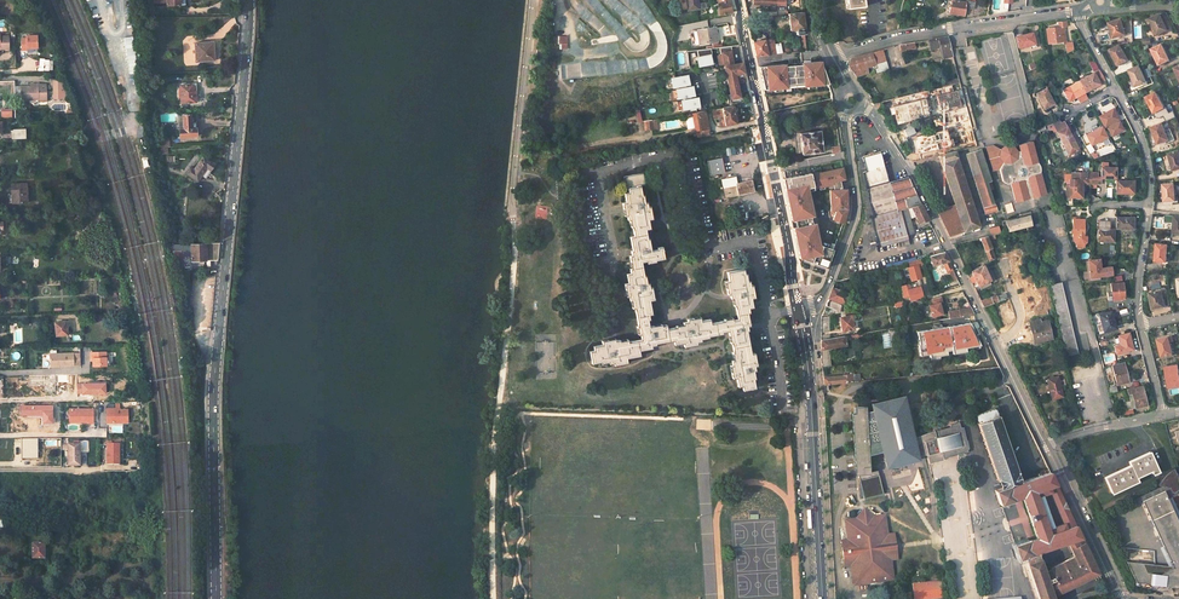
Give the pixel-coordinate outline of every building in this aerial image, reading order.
[(686,11),(698,9),(696,0),(685,0),(686,11)] [(719,2),(716,3),(719,16),(731,14),(729,7),(728,0),(718,0),(719,2)] [(849,10),(866,8),(865,0),(848,0),(849,10)] [(967,3),(952,1),(950,14),(965,16),(966,5),(967,3)] [(802,13),(787,15),(788,31),(795,30),(795,35),(800,35),(801,47),(796,47),(796,53),(806,52),(802,13)] [(1157,15),(1147,20),(1157,37),(1167,31),(1157,15)] [(1122,21),(1111,24),(1115,39),(1126,35),(1122,21)] [(1061,35),(1066,34),(1065,29),(1068,29),(1068,24),(1060,25),(1060,29),(1047,31),(1049,45),(1063,43),(1061,35)] [(714,30),(696,33),(699,47),(716,44),(714,30)] [(1033,34),(1016,38),(1019,50),(1036,46),(1033,34)] [(22,39),(22,50),(27,50),(27,48),(38,48),(38,35),(27,36),(27,38),(22,39)] [(0,46),(0,49),(10,48),(9,36),(0,37),(0,46)] [(567,36),(555,36),(555,44),(559,44),(559,49),(567,49),(567,36)] [(948,36),(932,39),(932,43),(940,42),(942,50),(948,49),(951,48),(948,36)] [(771,40),(763,41),(766,56),(774,55),(771,40)] [(194,43),(196,62),(215,60),(213,41),(194,43)] [(763,41),(752,43),(755,57),(766,56),(763,41)] [(900,51),(915,48),(914,42),(899,45),(900,51)] [(1163,46),(1152,52),(1159,67),(1170,62),(1163,46)] [(1122,47),(1112,52),(1120,68),(1129,63),(1122,47)] [(723,66),(733,65),(730,53),(731,53),(730,48),(719,49),(720,54),(721,54),(723,66)] [(874,65),(877,73),(890,69),(883,48),(871,52),(874,65)] [(711,56),(710,50),(697,51),(698,58),(696,58),(698,67),(711,65),(710,56),(711,56)] [(854,78),(869,73),(867,67),(874,65),(871,52),(851,59),(848,69),(850,72),(854,78)] [(136,58),(127,58),(127,73),(136,73),(136,58)] [(1093,60),(1088,62),(1093,71),(1098,69),(1093,60)] [(558,64),(559,78),(595,76),(595,62),(558,64)] [(823,87),(821,62),(800,64),(800,66),(802,86),(802,89),(823,87)] [(733,65),(723,66),(727,86),(736,84),(736,80),(745,79),(741,64),(733,65)] [(802,86),(800,66),(784,67),(785,87),(802,86)] [(785,87),(784,67),(763,69),(764,88),(764,92),(785,91),(785,87)] [(1141,68),(1130,73),(1138,89),(1149,84),(1141,68)] [(1095,75),(1079,83),(1085,94),(1101,86),(1107,83),(1107,82),(1106,80),(1105,79),(1102,73),(1096,76),(1095,75)] [(671,88),(686,85),(685,76),(669,79),(671,88)] [(65,99),(65,80),(53,81),(53,86),(53,99),(65,99)] [(1079,83),(1063,91),(1069,102),(1077,98),(1085,94),(1079,83)] [(179,85),(181,103),(196,102),(196,91),(193,91),(193,84),(179,85)] [(738,93),(736,84),(727,86),(729,95),(727,95),(729,105),(730,105),(731,105),(740,103),(742,103),(740,93),(738,93)] [(943,95),(954,94),(954,85),(942,86),(943,95)] [(47,99),(46,86),(21,87),(21,100),(47,99)] [(691,96),(690,87),(683,88),(677,90),(674,90),(676,99),(683,98),(688,97),(691,96)] [(1046,89),(1035,95),(1043,110),(1054,105),(1046,89)] [(1085,94),(1077,98),(1079,104),(1087,100),(1085,94)] [(1156,94),(1147,99),(1154,115),(1164,110),(1156,94)] [(679,101),(681,110),(697,107),(695,98),(688,100),(684,100),(679,101)] [(730,106),(719,108),(720,111),(712,112),(713,119),(719,118),(720,128),(735,125),(731,105),(730,105),(730,106)] [(1112,107),(1099,117),(1106,127),(1107,126),(1116,120),(1119,117),(1112,107)] [(956,109),(941,112),(946,129),(960,125),(956,109)] [(706,111),(692,113),(697,137),(701,137),(701,131),(710,129),(706,111)] [(179,129),(179,137),(196,136),(196,127),(191,128),(192,124),(191,114),(182,115),(183,128),(179,129)] [(969,118),(965,119),(969,135),(974,134),(969,118)] [(1095,118),(1091,120),(1095,127),(1099,124),(1095,118)] [(1058,119),(1051,123),(1068,155),(1078,149),(1063,121),(1060,123),(1058,119)] [(644,132),(657,131),(657,120),(643,121),(644,132)] [(1122,130),(1116,120),(1107,126),(1109,128),(1107,129),(1112,137),(1122,130)] [(1162,124),(1152,129),(1159,145),(1169,142),(1162,124)] [(1101,128),(1087,135),(1093,147),(1107,140),(1101,128)] [(11,129),(12,139),(26,138),(26,129),(11,129)] [(820,130),(793,131),(794,154),(821,152),(820,130)] [(167,147),(168,147),(168,139),(160,139),(161,148),(167,147)] [(968,142),(961,143),(963,150),(977,146),(976,143),(975,140),(968,142)] [(1032,142),(1018,146),(1024,167),(1037,162),(1032,142)] [(990,145),(983,147),(991,171),(1000,169),(1004,164),(1007,165),(1012,164),(1016,160),(1018,153),(1014,148),(1009,145),(1003,146),(1000,149),(990,145)] [(839,146),(831,147),(831,154),(834,154),(840,153),(839,146)] [(979,149),(965,153),(984,215),(998,211),(995,202),(991,204),(985,184),(990,183),(979,149)] [(878,152),(860,157),(865,171),(860,173),(865,188),(864,189),(873,219),(870,220),(877,244),(900,237),(906,236),(899,212),(910,208),(919,226),(929,221),(921,205),(906,176),(905,176),(887,182),(878,152)] [(955,152),(938,156),(954,205),(941,209),(936,211),(950,239),(961,236),(959,233),(979,226),(955,152)] [(1169,155),(1173,172),(1178,170),(1178,152),(1169,155)] [(189,167),(185,173),(198,181),(202,175),(207,168),(210,170),(214,164),(202,155),(193,169),(189,167)] [(724,156),(708,159),(711,175),(727,172),(724,156)] [(803,159),(794,161),(795,168),(804,167),(803,159)] [(794,161),(778,163),(790,216),(822,218),(823,212),(835,213),(846,212),(845,192),(840,191),(836,163),(835,161),(804,167),(795,168),(794,161)] [(1107,167),(1101,167),(1100,178),(1115,178),(1115,167),(1107,167)] [(1092,173),(1071,172),(1071,174),(1066,174),(1064,176),(1064,180),(1066,180),(1066,184),(1065,184),(1065,197),(1071,197),(1082,197),(1082,184),(1098,184),(1098,178),(1092,178),(1092,173)] [(642,173),(622,176),(624,184),(625,189),(628,188),(629,193),(624,193),(625,202),(621,203),(623,211),(624,216),(626,215),(627,220),(630,220),(631,227),(632,227),(634,236),(630,237),(633,250),(631,251),(632,252),(633,256),(630,256),(632,269),(630,269),(631,273),(626,273),(628,282),(624,283),(626,295),(629,295),(629,300),(630,300),(632,308),(634,307),(637,325),(635,326),(637,333),(640,333),(641,338),(626,341),(626,339),(618,341),(618,339),(613,340),(612,338),(600,340),(601,344),(592,345),(593,350),(588,351),(590,364),(599,362),(600,363),(607,362),(607,363),(612,362),(613,365),(625,362),(624,357),(638,355),(637,350),(650,348),(650,345),(654,345),(654,343),(672,340),(673,344),(682,343),(682,347),(695,345),(695,342),(699,341),(699,339),(707,339),(707,336),(720,335),(720,332),(723,332),(727,331),(729,344),(730,344),(732,352),(730,352),(732,360),(729,360),(730,365),(728,365),(730,379),(735,378),(736,387),(740,386),(741,391),(754,388),(752,379),(754,379),(752,371),(754,371),(754,366),(756,366),(753,353),(749,354),(745,331),(747,329),(746,327),(748,326),(745,314),(748,313),(747,309),(752,308),(750,299),(753,298),(751,285),(749,286),(748,281),(746,281),(745,274),(744,274),(743,270),(726,273),(728,282),(724,283),(726,295),(729,295),(729,299),(731,299),(732,307),(734,306),(736,320),(732,321),(731,319),(723,320),(723,322),(709,324),(708,320),(699,321),(699,317),(686,319),(687,322),(682,323),(682,325),(675,326),(675,328),(670,329),(666,329),(665,325),(661,326),(660,325),(648,327),(646,321),(649,320),(648,315),(650,315),(648,302),(653,301),(651,287),(648,288),(648,285),(648,282),(645,283),(645,276),(643,276),(640,263),(646,262),(646,264),(654,263),(654,261),(663,260),(661,248),(656,248),(656,250),(650,251),(648,239),(647,239),(645,230),(649,230),(648,221),(651,220),(649,207),(647,207),(646,203),(644,203),(642,195),(640,195),(639,186),(644,185),(642,173)] [(1046,194),(1040,174),(1029,177),(1027,182),(1033,198),(1046,194)] [(727,179),(719,180),(723,200),(737,196),(735,187),(733,178),(727,179)] [(1133,180),(1115,180),(1115,193),(1133,193),(1133,180)] [(1024,181),(1010,185),(1015,202),(1029,199),(1024,181)] [(751,183),(735,187),(737,196),(753,193),(751,183)] [(9,193),(9,195),(26,194),(26,184),(11,184),(12,193),(9,193)] [(1174,184),(1162,184),(1163,202),(1175,201),(1174,184)] [(9,195),(9,203),(27,202),(26,194),(9,195)] [(822,218),(790,216),(791,222),(831,224),(835,213),(823,212),(822,218)] [(1028,216),(1005,222),(1008,232),(1030,226),(1028,216)] [(1133,217),(1115,216),(1115,228),(1133,228),(1133,217)] [(1084,220),(1073,220),(1074,237),(1076,237),(1076,243),(1078,244),(1085,244),(1087,242),(1087,237),(1084,237),(1084,220)] [(812,226),(795,229),(801,261),(804,260),(824,256),(822,246),(821,240),(817,224),(812,226)] [(998,226),(989,228),(991,236),(1000,234),(998,226)] [(1113,227),(1097,227),(1097,240),(1113,241),(1113,227)] [(991,241),(980,239),(989,261),(994,259),(987,242),(991,241)] [(171,244),(174,256),(181,256),(180,252),(184,252),(190,252),(191,261),(206,260),(206,263),(209,263),(209,260),(217,260),(219,242),(184,244),(171,244)] [(1168,245),(1156,243),(1154,260),(1166,262),(1168,245)] [(824,256),(804,260),(829,269),(835,250),(822,246),(824,256)] [(943,251),(927,256),(930,265),(942,263),(945,272),(948,272),(952,270),(943,251)] [(923,266),(921,258),(909,261),(910,266),(904,267),(908,280),(919,277),(916,268),(923,266)] [(1100,259),(1089,261),(1092,279),(1104,278),(1114,276),(1112,267),(1102,269),(1100,259)] [(983,265),(970,271),(977,286),(990,280),(983,265)] [(1058,282),(1048,285),(1065,355),(1076,353),(1058,282)] [(1123,284),(1111,283),(1112,298),(1124,298),(1123,284)] [(922,296),(919,286),(907,289),(909,299),(922,296)] [(848,293),(832,288),(821,315),(830,313),(844,311),(844,307),(848,293)] [(1160,290),(1148,293),(1152,308),(1164,306),(1160,290)] [(996,296),(979,301),(982,307),(985,306),(1006,299),(1004,295),(997,297),(996,296)] [(943,314),(940,303),(943,302),(941,297),(933,299),(934,304),(929,306),(932,317),(943,314)] [(969,305),(959,307),(961,316),(973,313),(969,305)] [(959,307),(951,309),(953,317),(954,317),(961,316),(959,307)] [(1113,311),(1100,315),(1102,323),(1096,324),(1097,331),(1103,330),(1104,331),(1117,328),(1113,311)] [(830,313),(821,315),(820,318),(820,332),(830,331),(830,313)] [(851,316),(840,318),(842,331),(848,330),(852,329),(853,329),(851,316)] [(1039,320),(1030,322),(1034,342),(1051,339),(1047,321),(1039,322),(1039,320)] [(54,322),(56,336),(67,334),(66,321),(54,322)] [(967,325),(950,328),(954,349),(977,346),(967,325)] [(947,328),(920,334),(924,355),(941,352),(940,348),(950,347),(947,328)] [(14,342),(22,341),(22,330),(14,330),(14,342)] [(1130,333),(1118,336),(1120,345),(1122,352),(1133,349),(1130,333)] [(830,338),(821,340),(821,349),(846,346),(845,340),(848,339),(847,335),(830,338)] [(1169,337),(1157,339),(1160,358),(1173,356),(1169,337)] [(555,370),(553,343),(548,343),(549,349),(545,349),(545,354),(547,354),(547,364),(538,365),(538,371),(555,370)] [(822,367),(830,365),(828,350),(820,351),(822,367)] [(106,352),(91,352),(91,358),(93,358),(93,361),(93,366),(107,366),(106,352)] [(74,353),(50,353),(50,366),(56,366),(58,364),(59,364),(59,366),(74,366),(74,353)] [(977,369),(990,368),(999,367),(994,357),(987,360),(977,362),(977,369)] [(1125,362),(1112,365),(1115,380),(1120,379),(1119,376),(1127,374),(1125,362)] [(1165,368),(1170,390),(1178,388),(1178,371),(1178,366),(1165,368)] [(850,374),(822,377),(822,385),(860,381),(860,378),(855,378),(854,372),(850,372),(850,374)] [(1058,376),(1047,379),(1052,399),(1062,397),(1058,376)] [(1115,384),(1108,386),(1110,393),(1117,391),(1115,384)] [(1142,386),(1126,389),(1128,398),(1133,398),(1134,407),(1146,405),(1142,386)] [(905,401),(873,407),(887,470),(919,463),(918,458),(926,456),(923,446),(937,441),(935,434),(925,436),(913,439),(905,401)] [(1036,537),(1031,539),(1026,540),(1026,539),(1013,543),(1018,558),(1024,556),(1039,598),(1056,598),(1053,589),(1082,579),(1099,574),(1081,537),(1063,501),(1048,470),(1031,476),(1023,479),(1018,481),(1015,473),(1018,472),(996,410),(993,407),(974,414),(996,480),(999,479),(1001,484),(994,487),(995,490),(994,491),(999,505),(1014,500),(1014,498),(1018,497),(1021,496),(1036,537)] [(93,408),(69,408),(69,421),(87,421),(87,422),(93,422),(93,408)] [(120,408),(108,408),(108,413),(107,413),(107,422),(128,422),(128,409),(120,409),(120,408)] [(122,432),(122,424),(114,424),(114,432),(122,432)] [(944,430),(944,432),(947,442),(953,440),(956,454),(967,452),(967,449),(963,427),(960,427),(948,430),(944,430)] [(944,432),(935,434),(937,441),(939,441),(942,457),(956,454),(953,440),(947,442),(944,432)] [(939,441),(937,441),(923,446),(926,456),(928,465),(943,462),(942,457),(939,441)] [(105,464),(119,463),(118,442),(104,443),(105,464)] [(68,445),(68,465),(79,465),(79,445),(68,445)] [(1132,465),(1106,476),(1114,494),(1139,483),(1137,479),(1152,472),(1153,476),(1160,472),(1151,451),(1130,461),(1132,465)] [(1169,474),(1163,481),(1162,484),(1163,485),(1170,481),(1175,490),(1178,492),(1178,493),(1178,477),(1178,478),(1176,472),(1172,473),(1169,474)] [(882,475),(860,480),(864,497),(886,491),(882,475)] [(1134,499),(1136,503),(1154,496),(1152,491),(1134,499)] [(1144,501),(1174,569),(1178,567),(1178,521),(1166,492),(1144,501)] [(1091,496),(1084,499),(1087,504),(1094,501),(1091,496)] [(884,562),(880,536),(878,517),(873,518),(865,512),(859,512),(854,520),(844,521),(847,541),(847,547),(842,548),(843,561),(849,560),(850,567),(852,584),(886,581),(884,562)] [(880,536),(884,562),(886,581),(890,580),(887,561),(894,561),(892,547),(891,535),(884,536),(882,516),(878,517),(880,536)] [(32,544),(32,558),(43,558),(44,549),(44,544),(32,544)] [(1141,562),(1125,561),(1136,583),(1149,585),(1159,586),(1161,572),(1157,564),(1152,564),(1150,577),(1147,577),(1141,562)] [(1152,564),(1141,562),(1147,577),(1150,577),(1152,564)] [(1157,564),(1161,572),(1159,586),(1178,588),(1178,567),(1174,569),(1166,572),(1165,569),(1165,568),(1164,566),(1161,564),(1160,564),(1157,564)] [(912,584),(913,598),(944,598),(943,582),(936,582),(912,584)]
